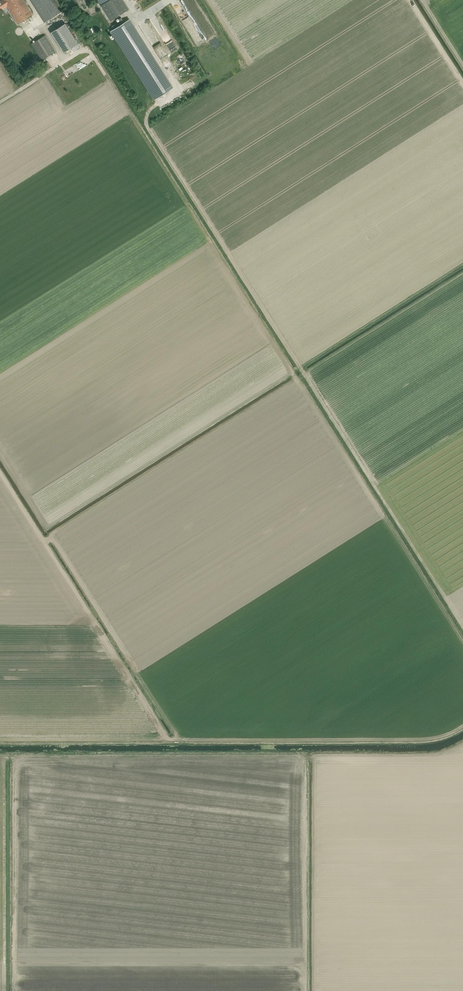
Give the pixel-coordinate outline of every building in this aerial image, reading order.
[(18,23),(32,13),(24,0),(3,0),(0,2),(0,4),(1,6),(6,4),(18,23)] [(63,12),(55,0),(30,0),(45,23),(63,12)] [(111,20),(128,9),(123,0),(98,0),(111,20)] [(190,5),(195,11),(202,7),(197,0),(190,5)] [(200,23),(208,20),(204,10),(196,12),(200,23)] [(182,15),(192,26),(197,22),(186,11),(182,15)] [(129,20),(112,31),(155,99),(172,88),(129,20)] [(51,32),(64,52),(78,44),(66,23),(51,32)] [(166,43),(169,41),(167,38),(171,36),(168,31),(161,35),(166,43)] [(45,35),(32,43),(42,60),(55,52),(45,35)]
